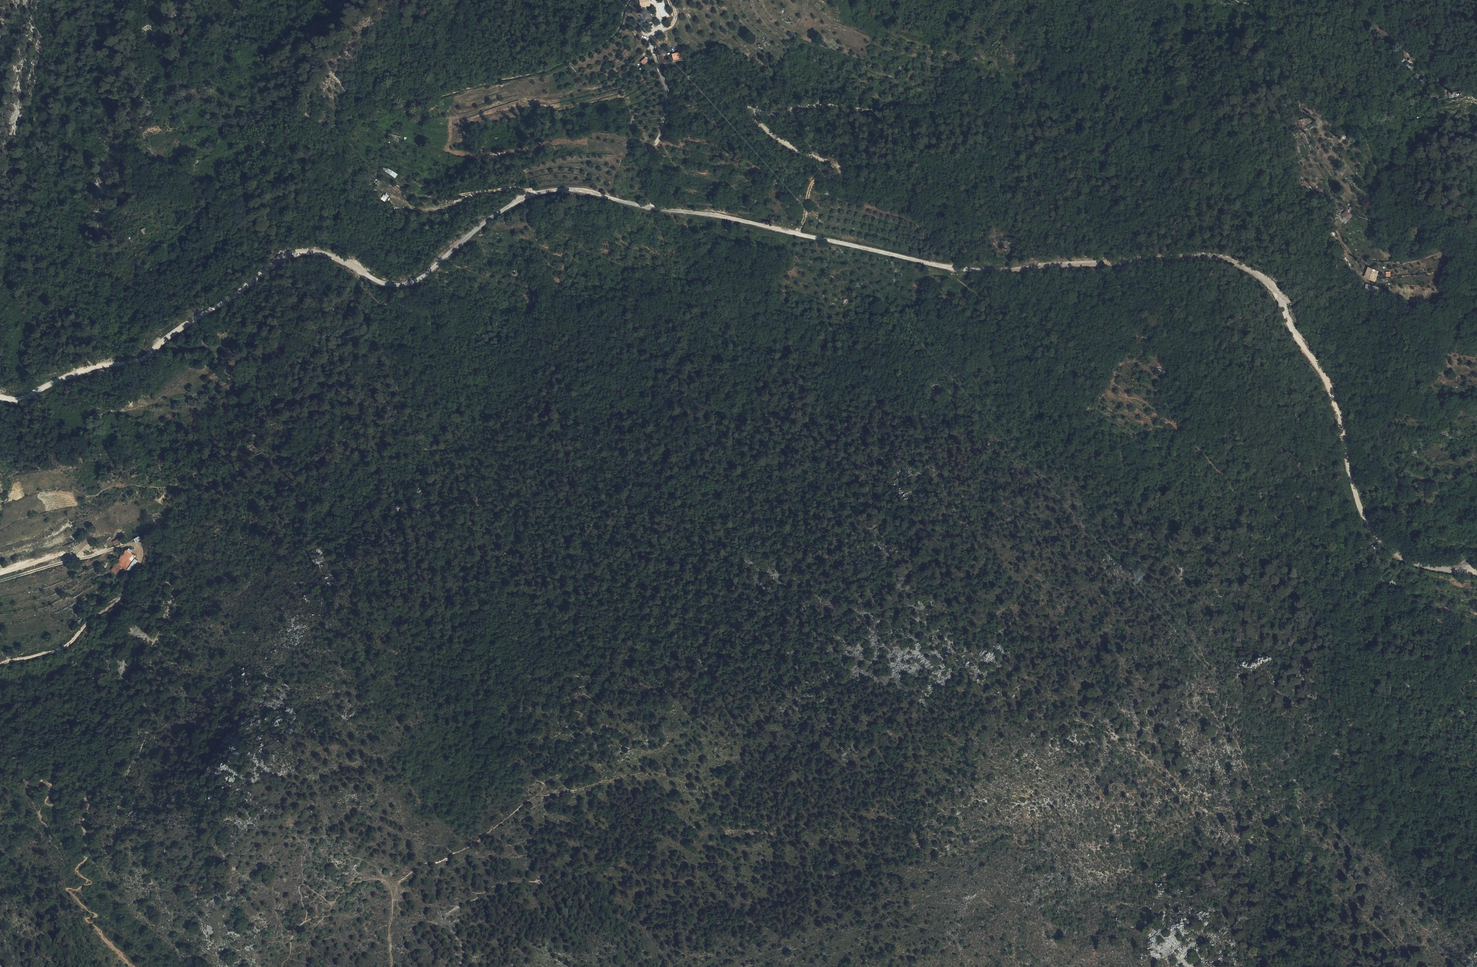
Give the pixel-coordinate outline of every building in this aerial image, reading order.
[(658,3),(662,16),(669,14),(664,1),(658,3)] [(672,52),(674,60),(681,58),(680,51),(672,52)] [(1299,116),(1301,122),(1307,120),(1305,113),(1299,116)] [(325,144),(320,140),(316,144),(320,148),(325,144)] [(1364,276),(1375,281),(1380,270),(1369,265),(1364,276)] [(1315,468),(1311,455),(1305,457),(1309,470),(1315,468)] [(153,527),(133,538),(134,539),(135,541),(140,538),(142,541),(156,533),(153,527)] [(126,549),(112,571),(116,574),(121,567),(130,552),(127,549),(126,549)] [(135,555),(130,552),(121,567),(125,570),(126,569),(129,571),(137,560),(134,558),(135,555)] [(1383,571),(1379,575),(1379,576),(1383,580),(1388,575),(1383,571)] [(1409,679),(1402,671),(1398,674),(1405,683),(1409,679)]
